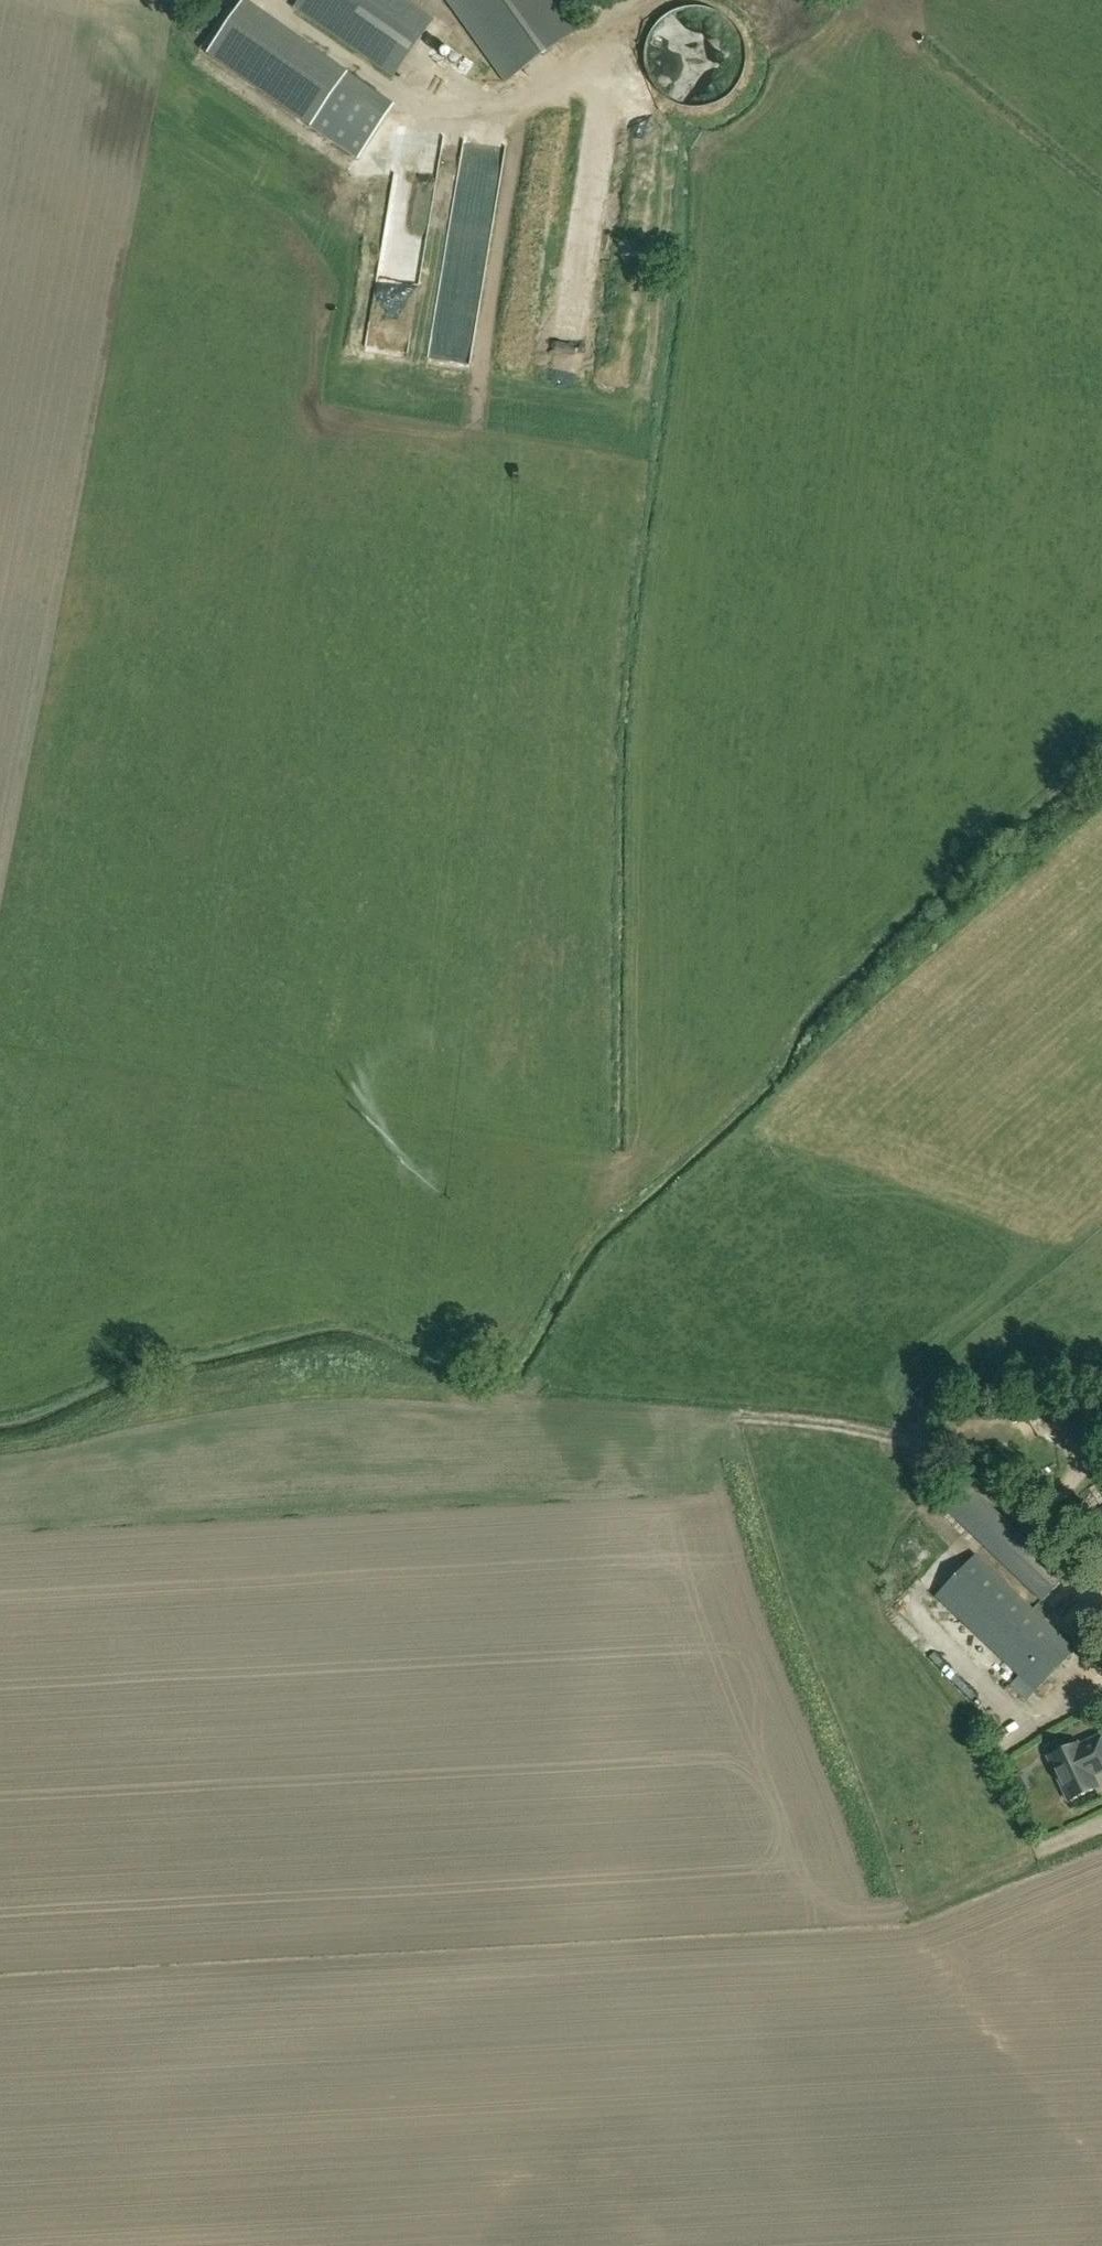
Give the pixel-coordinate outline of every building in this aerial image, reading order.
[(396,105),(292,34),(250,4),(245,0),(207,55),(254,89),(359,159),(396,105)] [(434,20),(405,0),(300,0),(296,7),(395,76),(434,20)] [(583,27),(564,0),(447,0),(506,82),(583,27)] [(1043,1601),(1065,1578),(966,1485),(945,1508),(1043,1601)] [(1086,1518),(1101,1541),(1101,1507),(1086,1518)] [(1036,1692),(1075,1650),(976,1555),(936,1597),(1036,1692)] [(1082,1637),(1101,1617),(1082,1600),(1064,1620),(1082,1637)] [(1079,1746),(1078,1743),(1049,1757),(1069,1801),(1098,1787),(1093,1775),(1101,1771),(1101,1735),(1079,1746)] [(1030,1786),(1022,1770),(1012,1776),(1019,1791),(1030,1786)]
